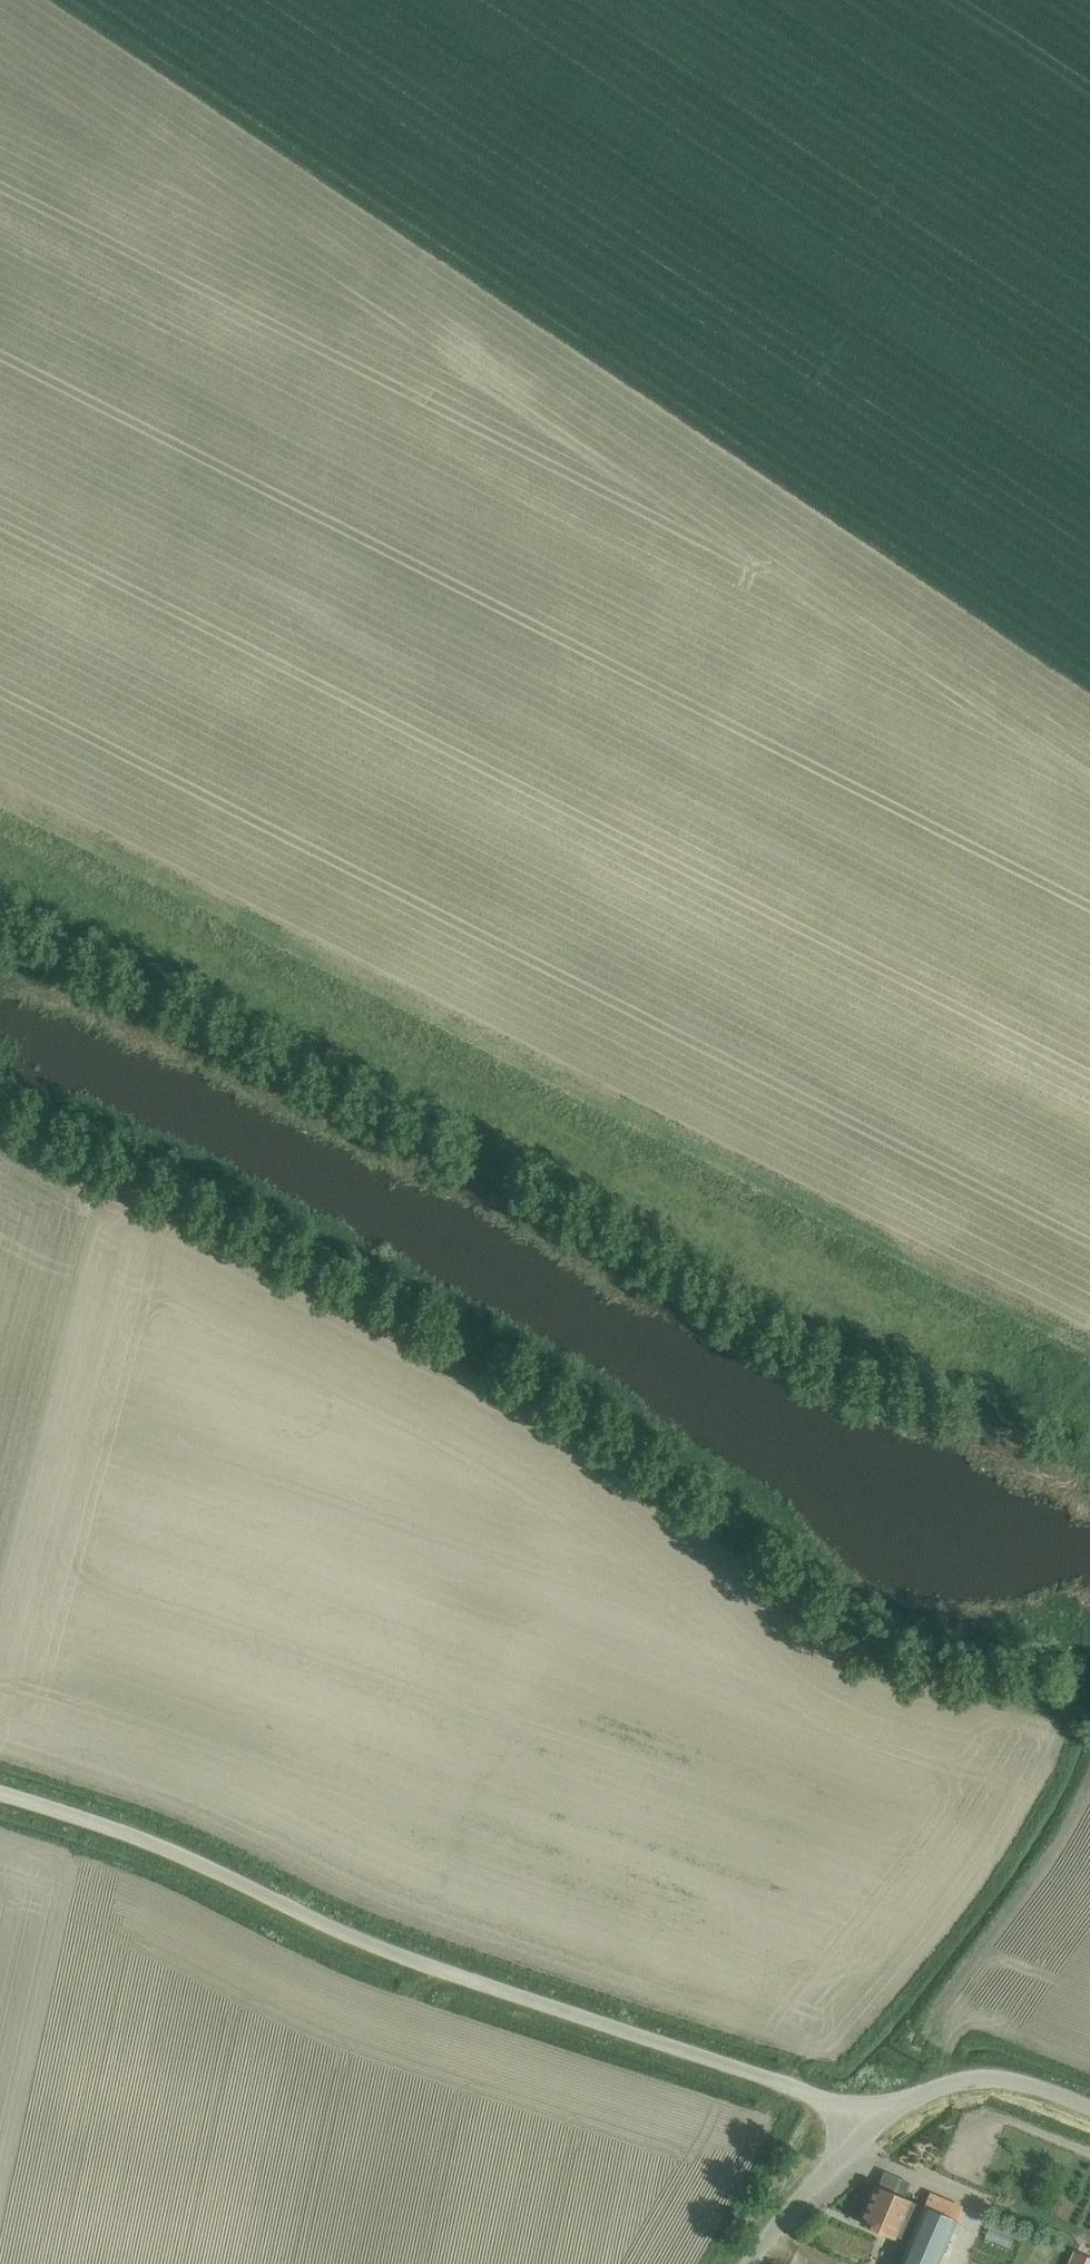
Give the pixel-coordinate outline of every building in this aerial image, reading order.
[(954,2220),(902,2197),(909,2182),(882,2170),(858,2221),(892,2237),(898,2223),(911,2228),(895,2263),(935,2263),(954,2220)] [(1067,2263),(1068,2263),(1089,2263),(1089,2257),(1074,2249),(1067,2263)]
